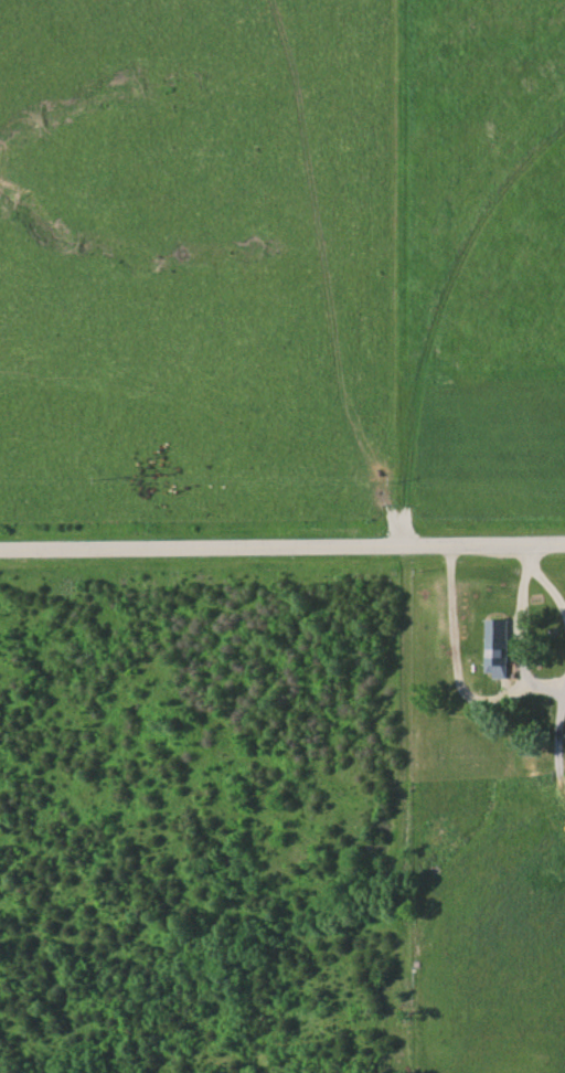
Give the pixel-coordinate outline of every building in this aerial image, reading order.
[(512,677),(512,619),(488,619),(488,677),(512,677)]
